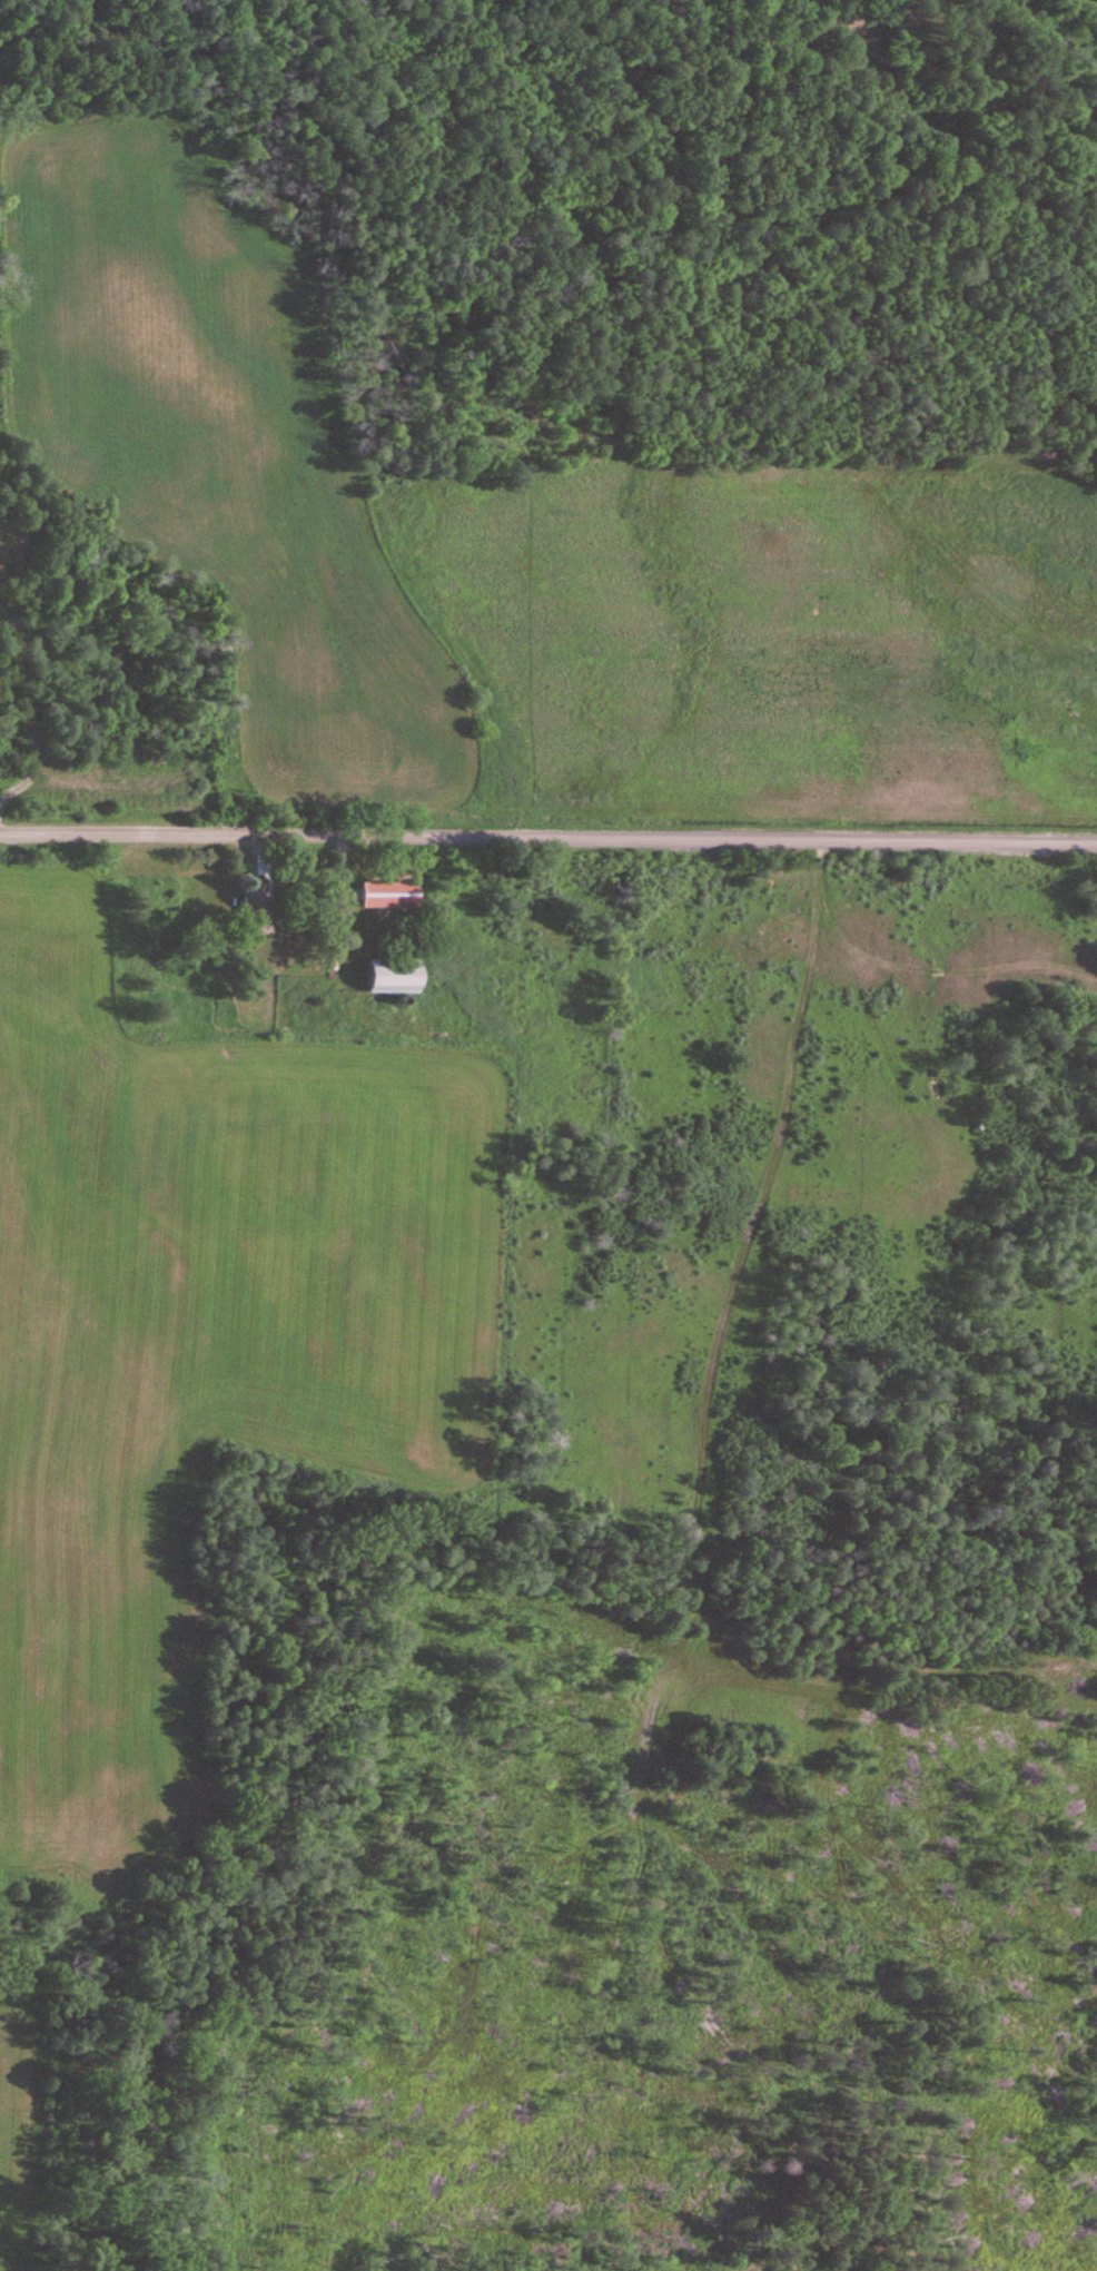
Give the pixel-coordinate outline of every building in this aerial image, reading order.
[(418,883),(361,883),(361,908),(418,908),(418,883)] [(244,892),(244,936),(268,936),(268,892),(244,892)] [(418,993),(418,961),(367,961),(367,993),(418,993)]
